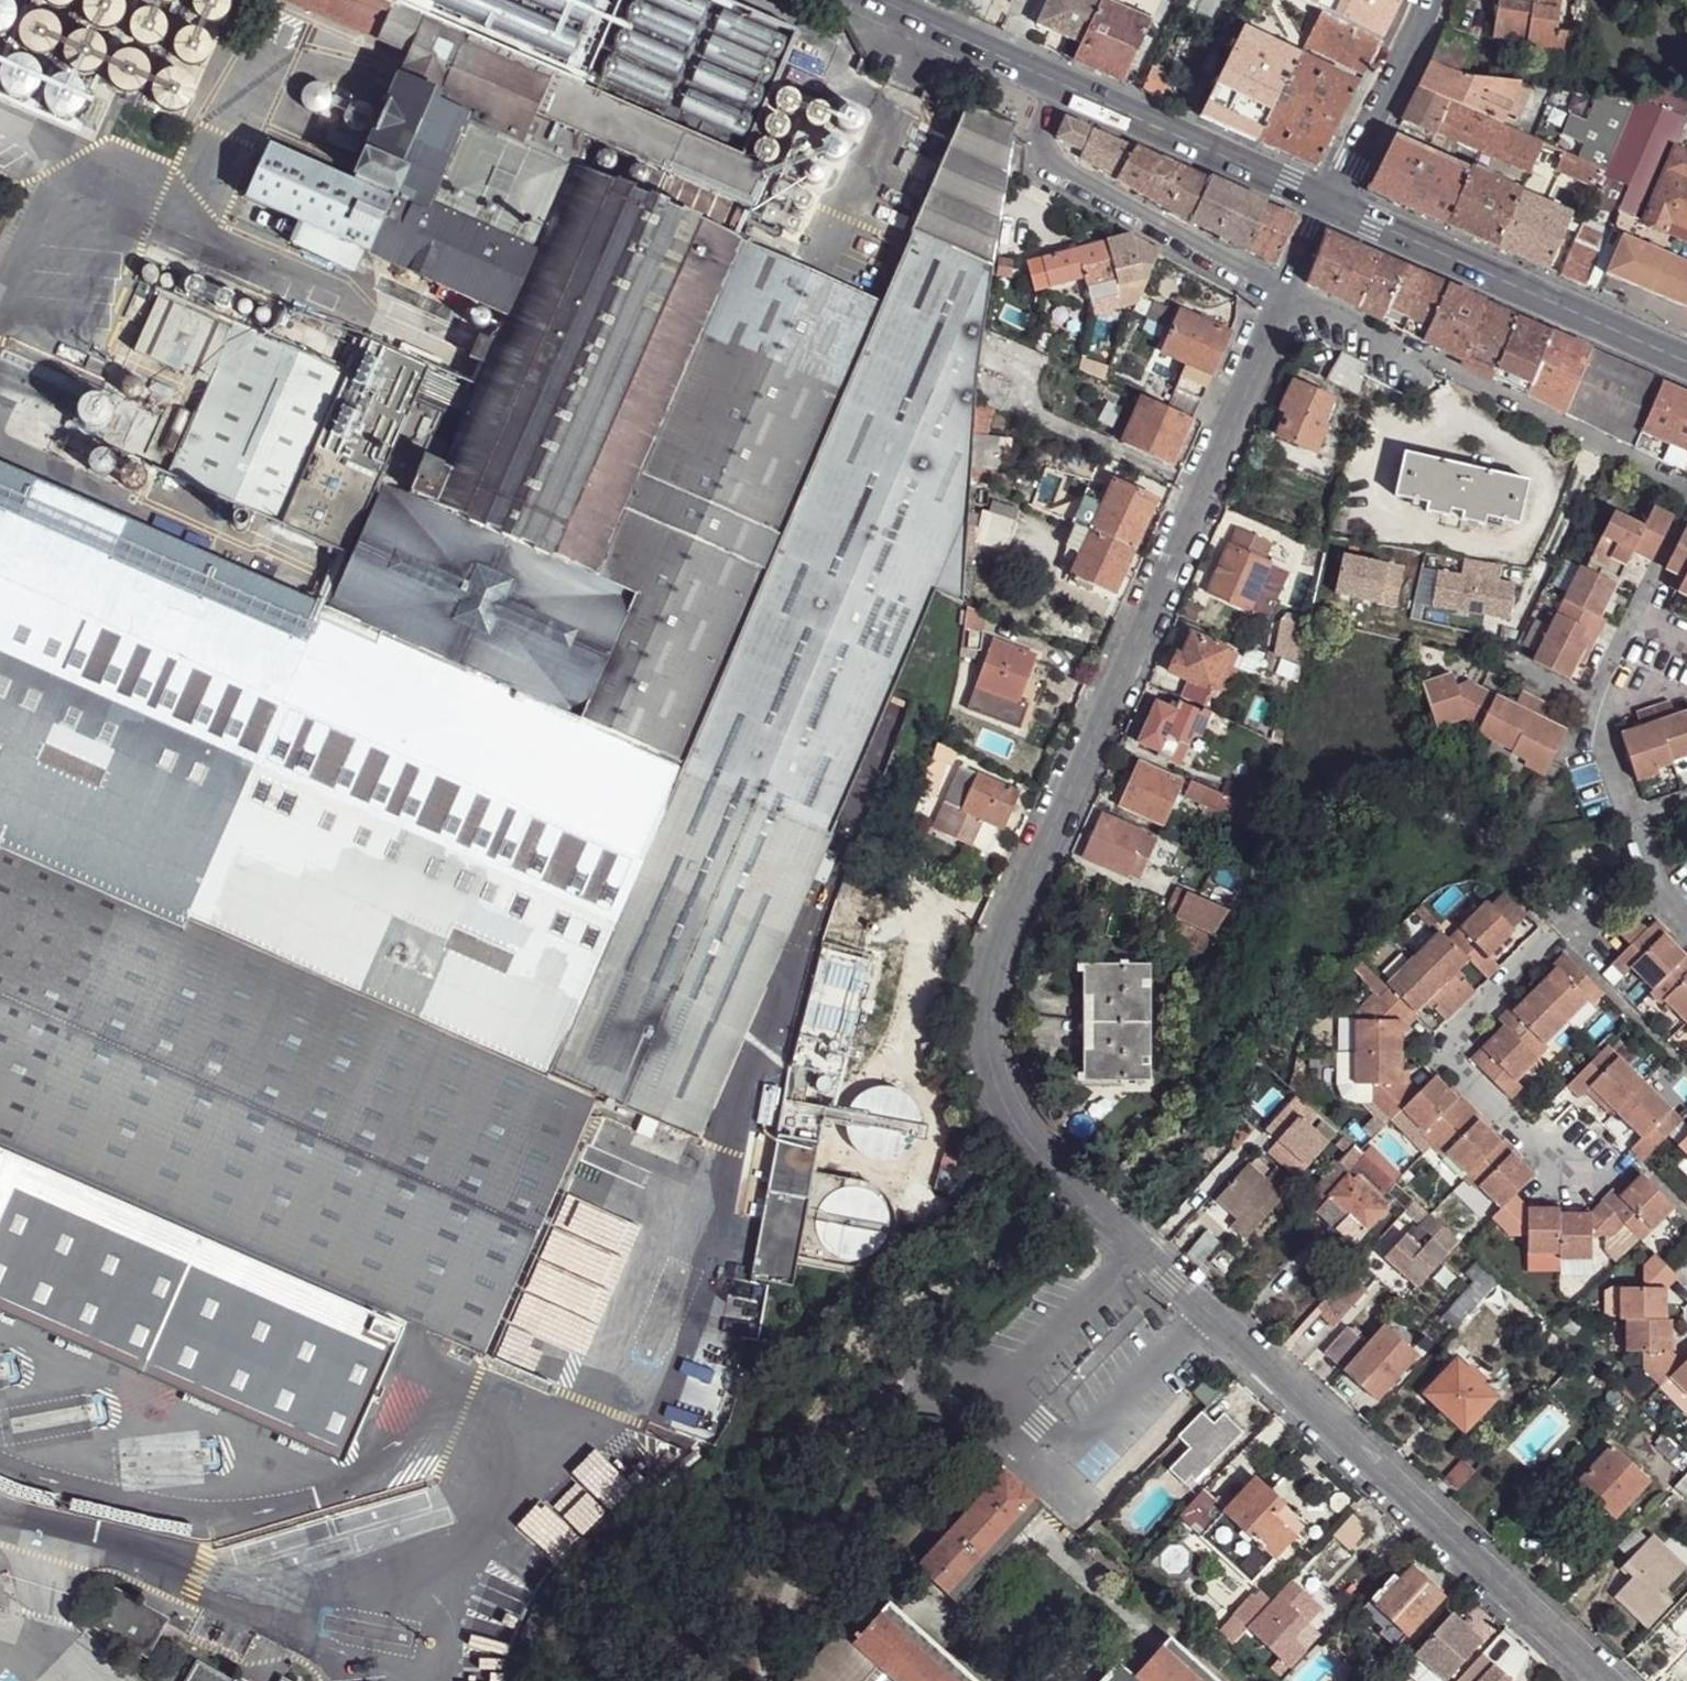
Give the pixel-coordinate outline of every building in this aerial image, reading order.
[(21,10),(4,49),(174,124),(228,0),(0,0),(0,1),(21,10)] [(475,393),(459,428),(442,465),(423,457),(410,486),(408,490),(384,480),(350,557),(375,568),(399,515),(407,494),(594,576),(741,242),(771,173),(739,160),(772,83),(794,32),(722,0),(281,0),(408,55),(366,154),(358,170),(359,170),(397,189),(395,194),(305,152),(280,146),(259,194),(308,217),(348,234),(372,245),(369,253),(372,256),(406,271),(473,300),(509,316),(500,337),(496,346),(479,338),(468,360),(487,369),(475,393)] [(1101,1),(1100,0),(1049,0),(1036,25),(1080,46),(1101,1)] [(1516,3),(1499,1),(1493,38),(1528,44),(1525,56),(1562,62),(1565,62),(1570,34),(1555,32),(1560,0),(1516,0),(1516,3)] [(1073,62),(1121,83),(1150,24),(1101,1),(1080,46),(1073,62)] [(1306,47),(1362,75),(1368,63),(1346,52),(1348,49),(1333,40),(1343,22),(1323,13),(1306,47)] [(1346,52),(1368,63),(1380,42),(1372,39),(1343,22),(1333,40),(1348,49),(1346,52)] [(1222,59),(1237,30),(1222,23),(1207,52),(1222,59)] [(1383,35),(1377,32),(1372,39),(1380,42),(1383,35)] [(1445,34),(1430,63),(1456,74),(1469,45),(1445,34)] [(1257,143),(1316,168),(1358,84),(1302,56),(1257,143)] [(1456,80),(1470,80),(1456,74),(1430,63),(1428,67),(1441,74),(1456,80)] [(1505,116),(1519,84),(1484,79),(1470,80),(1456,80),(1441,74),(1428,67),(1418,88),(1449,102),(1492,121),(1501,125),(1505,116)] [(371,137),(381,107),(307,83),(297,113),(371,137)] [(832,110),(772,83),(739,160),(771,173),(741,242),(786,262),(815,197),(797,190),(832,110)] [(1635,100),(1604,172),(1602,175),(1628,187),(1616,215),(1640,225),(1672,150),(1673,151),(1686,118),(1686,84),(1635,100)] [(1449,102),(1418,88),(1406,113),(1401,122),(1422,132),(1432,137),(1433,137),(1435,133),(1449,102)] [(1564,154),(1556,171),(1597,189),(1602,175),(1604,172),(1635,100),(1599,95),(1589,122),(1573,117),(1566,138),(1589,147),(1583,162),(1564,154)] [(1492,121),(1449,102),(1435,133),(1478,152),(1492,121)] [(911,233),(990,269),(1012,142),(1014,129),(964,108),(911,233)] [(1541,143),(1550,148),(1557,133),(1527,120),(1525,124),(1505,116),(1501,125),(1541,143)] [(1057,139),(1081,152),(1091,130),(1067,119),(1057,139)] [(1501,125),(1492,121),(1478,152),(1527,174),(1541,143),(1501,125)] [(1081,161),(1117,181),(1136,149),(1095,131),(1081,161)] [(1435,133),(1433,137),(1432,137),(1430,142),(1447,149),(1444,156),(1471,168),(1478,152),(1435,133)] [(1418,155),(1391,142),(1365,192),(1376,197),(1401,208),(1424,158),(1418,155)] [(1117,181),(1140,194),(1161,160),(1136,149),(1117,181)] [(1420,150),(1418,155),(1424,158),(1430,160),(1432,155),(1420,150)] [(1673,151),(1672,150),(1640,225),(1662,234),(1667,224),(1686,232),(1686,157),(1673,151)] [(1430,160),(1424,158),(1401,208),(1445,227),(1467,177),(1462,174),(1430,160)] [(1140,194),(1166,207),(1185,170),(1161,160),(1140,194)] [(1166,207),(1192,223),(1209,180),(1208,180),(1185,170),(1166,207)] [(1491,176),(1489,181),(1469,172),(1467,177),(1445,227),(1494,249),(1519,194),(1497,185),(1499,180),(1491,176)] [(1628,187),(1602,175),(1597,189),(1582,223),(1607,233),(1608,234),(1611,228),(1616,215),(1628,187)] [(1192,223),(1245,248),(1264,205),(1265,206),(1267,203),(1208,176),(1208,180),(1209,180),(1192,223)] [(1519,194),(1494,249),(1546,272),(1562,236),(1570,217),(1519,194)] [(1277,265),(1299,220),(1265,206),(1264,205),(1245,248),(1277,265)] [(1008,208),(1006,228),(1023,230),(1025,210),(1008,208)] [(1640,225),(1616,215),(1611,228),(1614,231),(1616,234),(1616,236),(1616,240),(1616,242),(1615,245),(1686,275),(1686,245),(1662,234),(1640,225)] [(1607,233),(1582,223),(1574,242),(1557,277),(1572,284),(1583,289),(1607,233)] [(1686,245),(1686,232),(1667,224),(1662,234),(1686,245)] [(1607,233),(1583,289),(1593,293),(1600,275),(1615,245),(1616,242),(1616,240),(1616,236),(1616,234),(1614,231),(1611,228),(1608,234),(1607,233)] [(1380,256),(1326,232),(1305,283),(1328,295),(1356,309),(1380,256)] [(881,304),(790,521),(936,590),(962,604),(966,555),(967,539),(968,524),(971,477),(972,466),(973,433),(974,419),(975,403),(974,402),(975,377),(983,331),(990,269),(911,233),(909,236),(881,304)] [(372,245),(348,234),(339,255),(367,266),(372,256),(369,253),(372,245)] [(1121,284),(1143,277),(1155,249),(1128,234),(1109,239),(1119,277),(1121,284)] [(1546,272),(1557,277),(1574,242),(1562,236),(1546,272)] [(1086,277),(1088,286),(1089,304),(1116,294),(1116,278),(1119,277),(1109,239),(1040,258),(1048,287),(1086,277)] [(790,521),(881,304),(786,262),(741,242),(594,576),(614,584),(637,594),(584,719),(685,764),(790,521)] [(1615,245),(1600,275),(1686,313),(1686,275),(1615,245)] [(372,256),(367,266),(402,281),(406,271),(372,256)] [(1380,256),(1356,309),(1376,319),(1380,321),(1404,267),(1380,256)] [(1011,264),(1000,262),(997,278),(1009,279),(1011,264)] [(1380,321),(1402,332),(1426,277),(1404,267),(1380,321)] [(1116,297),(1119,309),(1135,305),(1143,277),(1121,284),(1119,284),(1116,297)] [(1402,332),(1424,343),(1450,287),(1426,277),(1402,332)] [(1424,343),(1462,362),(1485,302),(1450,287),(1424,343)] [(127,379),(199,411),(170,477),(337,551),(373,471),(410,486),(423,457),(458,385),(365,344),(350,377),(334,369),(348,337),(283,308),(268,340),(165,294),(127,379)] [(1093,305),(1092,317),(1119,309),(1116,297),(1093,305)] [(473,300),(465,323),(500,337),(509,316),(473,300)] [(1173,308),(1155,300),(1148,315),(1166,323),(1173,308)] [(1462,362),(1493,378),(1518,318),(1510,314),(1485,302),(1462,362)] [(1180,312),(1162,354),(1186,365),(1211,375),(1229,333),(1198,320),(1180,312)] [(1493,378),(1528,395),(1554,334),(1518,318),(1493,378)] [(1592,350),(1554,334),(1528,395),(1565,414),(1592,350)] [(1623,365),(1592,350),(1565,414),(1595,429),(1623,365)] [(1365,373),(1367,365),(1366,364),(1343,351),(1327,378),(1360,397),(1365,373)] [(1186,365),(1174,390),(1200,401),(1211,375),(1186,365)] [(1623,365),(1595,429),(1650,456),(1679,391),(1663,384),(1623,365)] [(979,371),(977,403),(993,409),(1002,412),(1012,386),(979,371)] [(1333,398),(1294,381),(1281,409),(1287,413),(1283,421),(1277,435),(1279,436),(1315,452),(1326,427),(1321,424),(1333,398)] [(1194,416),(1200,401),(1174,390),(1168,404),(1194,416)] [(1679,391),(1650,456),(1684,472),(1686,466),(1686,394),(1679,391)] [(1192,419),(1142,399),(1122,444),(1171,465),(1192,419)] [(988,425),(993,411),(994,410),(975,403),(974,419),(988,425)] [(1011,439),(973,433),(972,466),(993,468),(1008,470),(1011,439)] [(99,452),(90,475),(141,496),(150,474),(99,452)] [(1395,497),(1429,504),(1427,512),(1448,517),(1451,510),(1464,513),(1462,520),(1485,525),(1487,517),(1519,525),(1529,482),(1405,454),(1395,497)] [(972,466),(971,477),(992,486),(993,468),(972,466)] [(193,919),(327,611),(0,468),(0,1138),(421,1326),(484,1354),(599,1097),(552,1077),(193,919)] [(346,556),(350,557),(384,480),(380,478),(346,556)] [(1114,481),(1092,532),(1134,552),(1157,501),(1114,481)] [(407,494),(399,515),(606,605),(614,584),(594,576),(407,494)] [(1020,510),(993,501),(990,513),(1017,522),(1020,510)] [(1643,524),(1614,509),(1584,567),(1580,564),(1531,657),(1567,676),(1577,658),(1584,643),(1590,646),(1605,616),(1600,613),(1633,549),(1651,558),(1673,514),(1653,505),(1643,524)] [(1006,551),(1017,522),(990,513),(984,511),(980,528),(977,542),(978,542),(1006,551)] [(584,719),(637,594),(614,584),(606,605),(399,515),(375,568),(350,557),(327,611),(584,719)] [(685,764),(681,773),(830,837),(936,590),(790,521),(685,764)] [(1686,521),(1665,565),(1677,571),(1684,574),(1677,588),(1679,589),(1669,608),(1686,617),(1686,521)] [(980,528),(968,524),(967,539),(977,542),(980,528)] [(1068,547),(1082,554),(1092,532),(1084,528),(1079,526),(1068,547)] [(1238,527),(1229,545),(1209,591),(1268,618),(1288,572),(1263,561),(1271,542),(1238,527)] [(1134,552),(1092,532),(1082,554),(1072,576),(1114,595),(1134,552)] [(966,555),(977,556),(978,542),(977,542),(967,539),(966,555)] [(1404,569),(1343,555),(1335,593),(1396,606),(1404,569)] [(1502,565),(1464,559),(1462,575),(1438,570),(1432,606),(1509,620),(1515,584),(1499,581),(1502,565)] [(1677,571),(1670,584),(1677,588),(1684,574),(1677,571)] [(981,650),(986,614),(968,607),(966,635),(969,636),(967,648),(981,650)] [(584,719),(327,611),(193,919),(552,1077),(681,773),(685,764),(584,719)] [(1310,626),(1293,622),(1284,658),(1302,664),(1310,626)] [(1227,646),(1190,631),(1181,654),(1176,651),(1169,670),(1210,686),(1227,646)] [(1035,656),(994,640),(967,706),(1019,727),(1030,702),(1019,697),(1035,656)] [(1577,658),(1583,660),(1590,646),(1584,643),(1577,658)] [(1235,650),(1227,646),(1210,686),(1219,690),(1235,650)] [(1292,678),(1297,681),(1302,664),(1284,658),(1283,656),(1282,660),(1277,671),(1276,672),(1292,678)] [(1455,669),(1425,678),(1438,721),(1467,713),(1481,720),(1477,728),(1497,739),(1512,745),(1511,748),(1526,755),(1524,759),(1544,770),(1567,725),(1548,715),(1555,702),(1523,686),(1517,699),(1471,675),(1458,679),(1455,669)] [(1674,712),(1669,698),(1634,709),(1639,724),(1619,730),(1634,778),(1655,772),(1654,767),(1671,761),(1670,758),(1686,753),(1686,708),(1674,712)] [(1152,700),(1134,742),(1136,743),(1170,758),(1178,741),(1187,745),(1193,732),(1197,734),(1202,725),(1197,722),(1202,711),(1178,700),(1174,710),(1152,700)] [(1273,725),(1268,738),(1284,745),(1288,730),(1273,725)] [(1512,745),(1497,739),(1492,750),(1507,757),(1511,748),(1512,745)] [(1170,758),(1169,761),(1178,765),(1187,745),(1178,741),(1170,758)] [(1169,761),(1170,758),(1136,743),(1135,746),(1169,761)] [(1526,755),(1511,748),(1507,757),(1505,759),(1520,767),(1524,759),(1526,755)] [(922,793),(930,796),(941,760),(932,757),(922,793)] [(946,762),(941,760),(930,796),(935,797),(946,762)] [(1181,782),(1138,761),(1119,804),(1161,824),(1181,782)] [(976,775),(959,767),(943,803),(944,803),(952,807),(961,811),(976,775)] [(681,773),(552,1077),(599,1097),(700,1142),(830,837),(681,773)] [(1001,831),(1018,792),(976,773),(976,775),(961,811),(960,812),(982,822),(1001,831)] [(1238,801),(1192,779),(1185,794),(1226,813),(1229,807),(1234,809),(1238,801)] [(944,803),(932,829),(941,833),(952,807),(944,803)] [(971,847),(982,822),(960,812),(961,811),(952,807),(941,833),(971,847)] [(1083,855),(1124,875),(1125,873),(1141,837),(1142,834),(1101,815),(1083,855)] [(1152,843),(1141,837),(1125,873),(1137,878),(1152,843)] [(1226,914),(1243,889),(1231,880),(1222,893),(1216,888),(1206,903),(1226,914)] [(1226,914),(1206,903),(1181,892),(1170,916),(1200,930),(1212,936),(1226,914)] [(1513,930),(1485,901),(1447,941),(1466,960),(1486,979),(1497,968),(1491,960),(1488,957),(1513,930)] [(1627,912),(1611,927),(1628,945),(1644,928),(1627,912)] [(1200,930),(1170,916),(1162,935),(1183,944),(1188,933),(1195,936),(1197,937),(1200,930)] [(1665,930),(1653,919),(1644,928),(1628,945),(1609,963),(1621,974),(1630,965),(1651,989),(1683,956),(1670,943),(1661,934),(1665,930)] [(1192,949),(1179,970),(1189,975),(1197,961),(1212,936),(1200,930),(1197,937),(1195,936),(1188,947),(1192,949)] [(1513,930),(1488,957),(1491,960),(1517,933),(1513,930)] [(1674,939),(1665,930),(1661,934),(1670,943),(1674,939)] [(1474,990),(1456,971),(1466,960),(1447,941),(1438,933),(1412,958),(1459,1006),(1474,990)] [(1397,951),(1401,946),(1389,934),(1385,938),(1397,951)] [(1587,1000),(1590,1003),(1602,991),(1563,952),(1551,964),(1553,967),(1547,975),(1532,989),(1565,1022),(1587,1000)] [(1664,1001),(1684,1022),(1686,1019),(1686,952),(1683,956),(1651,989),(1648,992),(1661,1004),(1664,1001)] [(1414,1014),(1425,1002),(1444,1021),(1459,1006),(1412,958),(1386,986),(1389,988),(1411,1011),(1414,1014)] [(1621,974),(1609,963),(1600,972),(1611,984),(1621,974)] [(1143,1080),(1143,1056),(1148,1056),(1148,992),(1142,992),(1142,967),(1079,967),(1080,970),(1086,971),(1086,996),(1092,996),(1092,1051),(1086,1050),(1086,1077),(1079,1076),(1079,1079),(1143,1080)] [(1377,999),(1389,988),(1386,986),(1372,971),(1362,981),(1373,992),(1356,1009),(1354,1021),(1377,1021),(1378,1014),(1377,999)] [(1377,1021),(1354,1021),(1355,1052),(1400,1052),(1400,1033),(1399,1022),(1411,1011),(1389,988),(1377,999),(1378,1014),(1377,1021)] [(1545,1047),(1542,1043),(1565,1022),(1532,989),(1518,1003),(1511,1010),(1507,1007),(1495,1019),(1503,1025),(1535,1058),(1545,1047)] [(1399,1022),(1400,1033),(1409,1033),(1410,1026),(1418,1018),(1414,1014),(1411,1011),(1399,1022)] [(1355,1052),(1354,1021),(1336,1021),(1335,1052),(1355,1052)] [(1519,1086),(1513,1080),(1535,1058),(1503,1025),(1490,1037),(1480,1047),(1469,1058),(1508,1098),(1519,1086)] [(1480,1047),(1490,1037),(1484,1030),(1474,1040),(1480,1047)] [(1584,1090),(1589,1086),(1615,1111),(1643,1083),(1605,1046),(1597,1053),(1566,1085),(1578,1097),(1584,1090)] [(1354,1083),(1355,1052),(1335,1052),(1335,1080),(1340,1093),(1355,1099),(1373,1116),(1368,1123),(1357,1114),(1345,1127),(1297,1082),(1304,1063),(1295,1059),(1292,1072),(1287,1085),(1296,1093),(1319,1114),(1343,1136),(1353,1144),(1359,1151),(1377,1132),(1390,1119),(1372,1101),(1372,1084),(1365,1083),(1354,1083)] [(1372,1084),(1372,1101),(1390,1119),(1400,1108),(1412,1097),(1399,1083),(1399,1072),(1400,1052),(1355,1052),(1354,1083),(1365,1083),(1372,1084)] [(1412,1097),(1418,1090),(1410,1081),(1408,1072),(1399,1072),(1399,1083),(1412,1097)] [(1423,1129),(1420,1133),(1431,1144),(1469,1106),(1457,1094),(1454,1098),(1447,1090),(1433,1076),(1418,1090),(1412,1097),(1400,1108),(1423,1129)] [(1615,1111),(1640,1139),(1630,1149),(1642,1160),(1681,1121),(1643,1083),(1615,1111)] [(851,1109),(849,1116),(849,1119),(849,1126),(851,1134),(857,1145),(867,1153),(873,1156),(881,1157),(889,1157),(896,1156),(907,1150),(913,1145),(917,1139),(921,1127),(922,1119),(920,1111),(915,1100),(910,1094),(904,1090),(897,1087),(889,1085),(877,1086),(870,1089),(863,1093),(854,1102),(851,1109)] [(1615,1111),(1589,1086),(1584,1090),(1610,1115),(1615,1111)] [(1286,1104),(1308,1126),(1319,1114),(1296,1093),(1286,1104)] [(757,1281),(802,1287),(806,1260),(859,1268),(865,1268),(877,1265),(888,1259),(897,1250),(903,1236),(904,1230),(904,1218),(901,1206),(893,1193),(883,1185),(872,1181),(819,1173),(829,1108),(786,1101),(757,1281)] [(1308,1126),(1286,1104),(1265,1127),(1280,1141),(1307,1165),(1327,1143),(1308,1126)] [(1441,1154),(1444,1152),(1466,1174),(1498,1142),(1485,1129),(1477,1121),(1480,1117),(1469,1106),(1431,1144),(1441,1154)] [(1423,1129),(1400,1108),(1390,1119),(1423,1152),(1431,1144),(1420,1133),(1423,1129)] [(1686,1133),(1686,1127),(1681,1121),(1668,1134),(1676,1143),(1686,1133)] [(1686,1155),(1686,1133),(1676,1143),(1686,1155)] [(1342,1156),(1353,1144),(1343,1136),(1332,1148),(1342,1156)] [(0,1138),(0,1290),(363,1454),(421,1326),(0,1138)] [(1474,1189),(1478,1185),(1499,1207),(1513,1194),(1531,1175),(1518,1161),(1510,1153),(1514,1149),(1502,1139),(1498,1142),(1466,1174),(1462,1178),(1474,1189)] [(1307,1165),(1280,1141),(1269,1154),(1295,1178),(1307,1165)] [(1342,1156),(1337,1162),(1345,1170),(1361,1153),(1359,1151),(1353,1144),(1342,1156)] [(1393,1182),(1400,1175),(1370,1147),(1363,1154),(1365,1156),(1393,1182)] [(1287,1186),(1251,1154),(1244,1162),(1280,1194),(1287,1186)] [(1365,1156),(1355,1167),(1386,1195),(1394,1186),(1395,1184),(1393,1182),(1365,1156)] [(1677,1165),(1686,1174),(1686,1156),(1677,1165)] [(1242,1236),(1280,1194),(1244,1162),(1213,1197),(1228,1211),(1233,1206),(1237,1211),(1233,1216),(1228,1223),(1242,1236)] [(579,1165),(551,1230),(626,1262),(653,1197),(579,1165)] [(941,1168),(935,1189),(950,1193),(955,1172),(941,1168)] [(1640,1175),(1619,1196),(1612,1189),(1601,1200),(1622,1222),(1637,1238),(1639,1241),(1672,1208),(1640,1175)] [(1381,1211),(1345,1177),(1326,1197),(1328,1199),(1320,1208),(1352,1238),(1361,1228),(1363,1230),(1381,1211)] [(1394,1186),(1386,1195),(1403,1210),(1405,1208),(1411,1202),(1394,1186)] [(1525,1236),(1526,1253),(1558,1252),(1557,1213),(1557,1207),(1536,1207),(1524,1206),(1513,1194),(1499,1207),(1490,1216),(1509,1237),(1525,1236)] [(1382,1256),(1416,1286),(1457,1241),(1427,1213),(1412,1200),(1411,1202),(1405,1208),(1410,1214),(1411,1212),(1422,1222),(1407,1238),(1403,1234),(1382,1256)] [(1608,1234),(1609,1234),(1622,1222),(1601,1200),(1589,1212),(1577,1211),(1557,1213),(1558,1252),(1557,1259),(1588,1258),(1588,1235),(1608,1234)] [(1237,1211),(1233,1206),(1228,1211),(1233,1216),(1237,1211)] [(1608,1234),(1607,1246),(1619,1257),(1637,1238),(1622,1222),(1609,1234),(1608,1234)] [(1201,1233),(1183,1253),(1195,1264),(1214,1244),(1201,1233)] [(1447,1310),(1459,1322),(1477,1303),(1499,1279),(1468,1251),(1455,1265),(1474,1282),(1447,1310)] [(1558,1252),(1526,1253),(1526,1268),(1558,1268),(1557,1259),(1558,1252)] [(1642,1287),(1618,1288),(1619,1319),(1625,1319),(1665,1319),(1664,1287),(1676,1276),(1663,1264),(1653,1254),(1642,1264),(1642,1287)] [(1588,1258),(1557,1259),(1558,1268),(1558,1274),(1588,1273),(1588,1258)] [(597,1323),(548,1304),(560,1273),(533,1262),(492,1363),(554,1388),(563,1367),(577,1373),(597,1323)] [(1202,1269),(1216,1283),(1222,1277),(1207,1263),(1202,1269)] [(1477,1303),(1485,1310),(1491,1304),(1507,1287),(1499,1279),(1477,1303)] [(748,1342),(765,1345),(775,1288),(757,1285),(748,1342)] [(1507,1287),(1491,1304),(1496,1309),(1505,1300),(1512,1308),(1521,1300),(1522,1298),(1509,1285),(1507,1287)] [(1332,1294),(1321,1306),(1338,1322),(1349,1310),(1332,1294)] [(1496,1309),(1505,1317),(1512,1308),(1505,1300),(1496,1309)] [(1477,1303),(1459,1322),(1467,1330),(1485,1310),(1477,1303)] [(1494,1317),(1484,1327),(1496,1338),(1506,1327),(1494,1317)] [(1641,1351),(1641,1368),(1658,1385),(1667,1376),(1681,1362),(1669,1350),(1671,1319),(1665,1319),(1625,1319),(1624,1351),(1641,1351)] [(1321,1351),(1340,1369),(1365,1343),(1346,1325),(1321,1351)] [(1373,1398),(1413,1355),(1382,1325),(1365,1343),(1340,1369),(1373,1398)] [(1681,1362),(1667,1376),(1686,1396),(1686,1356),(1681,1362)] [(1422,1393),(1460,1428),(1491,1396),(1478,1384),(1482,1380),(1468,1367),(1463,1372),(1453,1361),(1422,1393)] [(1491,1396),(1499,1388),(1486,1376),(1482,1380),(1478,1384),(1491,1396)] [(1186,1488),(1243,1430),(1223,1411),(1213,1421),(1202,1410),(1177,1435),(1189,1447),(1167,1469),(1186,1488)] [(539,1581),(659,1478),(622,1435),(495,1544),(468,1617),(515,1634),(511,1630),(526,1618),(539,1581)] [(1659,1435),(1654,1441),(1658,1444),(1654,1447),(1670,1462),(1676,1455),(1678,1453),(1659,1435)] [(1647,1481),(1611,1446),(1577,1482),(1614,1517),(1647,1481)] [(978,1495),(915,1566),(945,1594),(1033,1497),(1003,1469),(1000,1471),(979,1451),(957,1475),(978,1495)] [(1452,1490),(1472,1470),(1460,1459),(1441,1480),(1452,1490)] [(1686,1496),(1686,1474),(1674,1488),(1684,1498),(1686,1496)] [(1247,1483),(1222,1510),(1273,1557),(1300,1528),(1279,1507),(1282,1504),(1253,1476),(1247,1483)] [(1199,1535),(1222,1510),(1204,1493),(1180,1517),(1199,1535)] [(1364,1497),(1362,1496),(1354,1504),(1356,1507),(1359,1504),(1364,1497)] [(952,1600),(954,1602),(1018,1530),(1031,1517),(1041,1505),(1033,1497),(945,1594),(952,1600)] [(1250,1583),(1273,1557),(1222,1510),(1199,1535),(1250,1583)] [(1366,1529),(1350,1514),(1331,1535),(1347,1550),(1366,1529)] [(1686,1561),(1652,1529),(1624,1557),(1634,1568),(1616,1587),(1649,1619),(1672,1596),(1662,1586),(1686,1561)] [(1403,1539),(1393,1530),(1383,1541),(1394,1550),(1403,1539)] [(1440,1596),(1409,1567),(1398,1580),(1391,1575),(1369,1600),(1402,1630),(1406,1633),(1440,1596)] [(163,1617),(113,1590),(93,1624),(143,1652),(163,1617)] [(1236,1620),(1245,1629),(1263,1610),(1271,1601),(1261,1593),(1236,1620)] [(1305,1622),(1276,1595),(1271,1601),(1263,1610),(1286,1633),(1291,1638),(1302,1626),(1305,1622)] [(1369,1600),(1360,1610),(1393,1639),(1401,1630),(1402,1630),(1369,1600)] [(850,1642),(893,1680),(971,1680),(885,1603),(850,1642)] [(1286,1633),(1263,1610),(1245,1629),(1269,1650),(1286,1633)] [(1449,1613),(1411,1654),(1440,1680),(1442,1680),(1479,1641),(1449,1613)] [(1302,1626),(1291,1638),(1304,1649),(1315,1637),(1302,1626)] [(876,1667),(850,1642),(837,1631),(836,1630),(791,1680),(863,1680),(876,1667)] [(1287,1666),(1304,1649),(1291,1638),(1286,1633),(1269,1650),(1277,1657),(1287,1666)] [(1168,1637),(1132,1676),(1138,1680),(1216,1680),(1168,1637)] [(1479,1652),(1453,1680),(1490,1680),(1498,1671),(1479,1652)] [(1264,1672),(1275,1680),(1287,1666),(1277,1657),(1264,1672)] [(197,1660),(186,1680),(247,1680),(235,1675),(231,1679),(197,1660)] [(1132,1676),(1116,1661),(1098,1680),(1138,1680),(1132,1676)]
